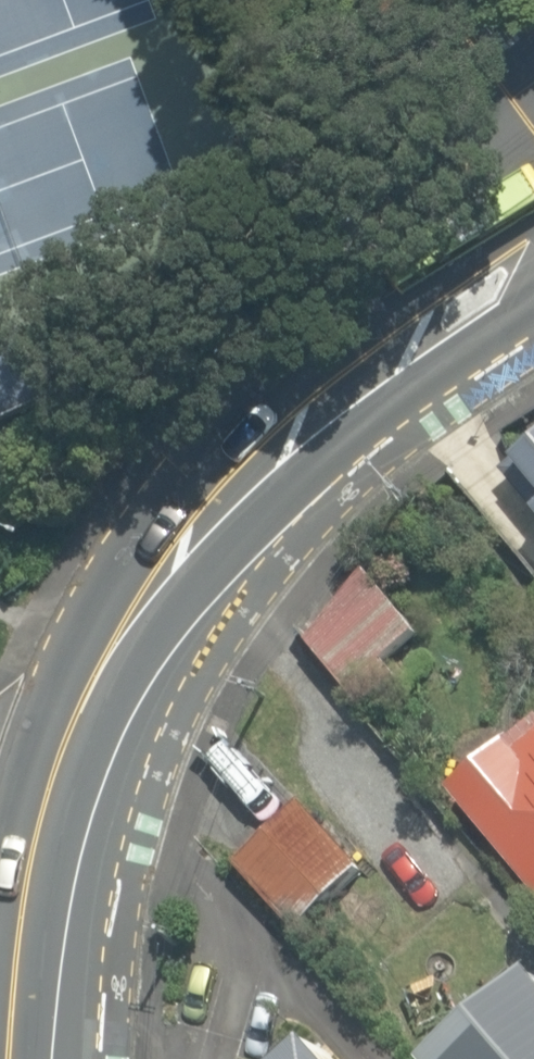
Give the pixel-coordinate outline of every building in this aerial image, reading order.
[(36,334),(0,350),(0,433),(67,404),(36,334)] [(528,514),(533,521),(533,441),(497,472),(531,512),(528,514)] [(431,610),(380,556),(314,617),(375,682),(409,651),(399,640),(431,610)] [(456,778),(533,867),(533,709),(456,778)] [(369,868),(311,799),(239,860),(297,928),(369,868)] [(433,1058),(533,1058),(533,976),(433,1058)] [(329,1049),(318,1058),(338,1058),(329,1049)]
